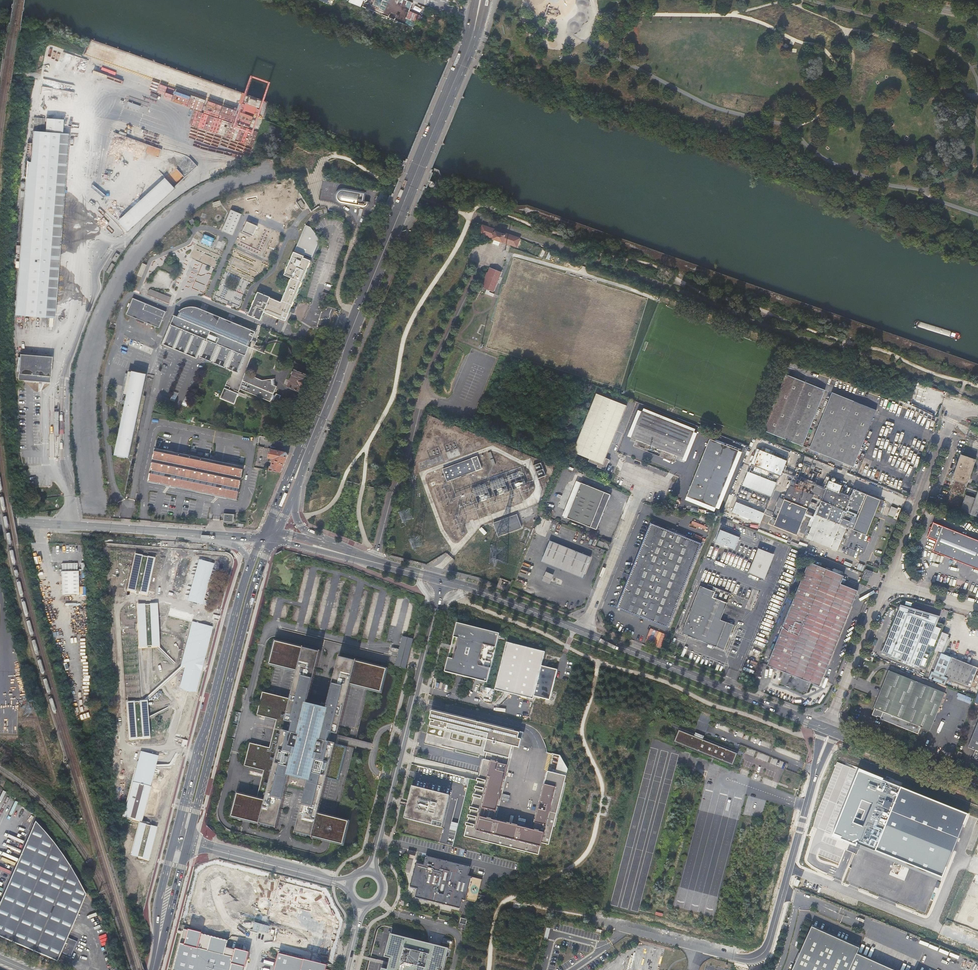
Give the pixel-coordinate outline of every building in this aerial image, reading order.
[(398,19),(401,11),(393,8),(390,16),(398,19)] [(414,21),(416,13),(408,11),(406,19),(414,21)] [(185,84),(188,73),(141,61),(138,74),(177,84),(177,82),(185,84)] [(203,108),(204,102),(192,98),(190,105),(203,108)] [(222,120),(257,132),(267,102),(256,98),(255,103),(245,99),(240,112),(236,111),(233,119),(229,118),(232,110),(226,108),(222,120)] [(417,134),(408,157),(408,158),(407,158),(405,161),(407,161),(419,133),(417,133),(417,132),(417,131),(418,131),(419,132),(428,111),(427,110),(419,130),(418,130),(417,130),(416,131),(416,133),(417,133),(417,134)] [(33,128),(44,129),(45,118),(34,117),(33,128)] [(45,132),(62,133),(63,119),(46,118),(45,132)] [(444,141),(453,119),(452,119),(443,142),(444,142),(444,143),(444,144),(443,144),(442,143),(430,171),(432,172),(433,168),(432,168),(442,145),(443,145),(444,145),(445,144),(445,143),(445,142),(444,141)] [(15,315),(55,318),(69,133),(62,133),(45,132),(33,131),(30,163),(27,163),(15,315)] [(399,175),(398,178),(399,179),(393,192),(392,192),(391,196),(392,196),(401,176),(399,175)] [(119,220),(128,231),(176,188),(167,178),(119,220)] [(418,207),(419,203),(418,202),(424,189),(425,189),(426,186),(424,185),(419,198),(415,206),(418,207)] [(367,191),(356,190),(343,188),(341,188),(340,189),(338,191),(337,195),(337,198),(337,200),(338,202),(340,203),(354,206),(364,207),(367,206),(369,204),(370,200),(365,199),(367,191)] [(230,214),(223,229),(230,233),(229,233),(233,234),(240,218),(237,217),(236,217),(230,214)] [(254,236),(258,225),(248,221),(243,232),(254,236)] [(284,275),(292,278),(281,302),(270,298),(270,297),(258,292),(256,297),(251,310),(249,315),(261,320),(264,312),(286,321),(311,261),(304,258),(305,255),(312,257),(319,239),(318,239),(318,238),(311,227),(306,225),(294,252),(284,275)] [(514,237),(483,226),(483,228),(482,228),(481,231),(482,231),(481,234),(517,246),(519,238),(514,237)] [(213,246),(216,240),(204,235),(201,241),(213,246)] [(218,242),(216,248),(222,250),(225,243),(223,242),(222,244),(218,242)] [(195,246),(184,277),(194,281),(192,289),(205,293),(218,253),(195,246)] [(484,287),(487,289),(490,290),(493,291),(501,272),(498,271),(495,270),(491,268),(491,269),(490,268),(483,287),(484,287)] [(168,303),(171,298),(150,288),(147,294),(168,303)] [(126,315),(159,328),(166,312),(133,298),(126,315)] [(200,357),(210,362),(215,346),(224,319),(201,309),(194,307),(191,307),(187,307),(184,309),(181,310),(179,312),(180,312),(178,317),(175,316),(163,344),(197,359),(199,355),(200,356),(200,357)] [(215,346),(210,362),(212,362),(212,361),(214,362),(214,363),(225,368),(226,366),(227,367),(227,368),(239,373),(250,347),(249,346),(251,341),(252,342),(256,332),(224,319),(215,346)] [(52,357),(30,355),(20,354),(18,380),(50,383),(52,357)] [(307,375),(295,370),(288,386),(300,392),(307,375)] [(262,380),(246,373),(240,389),(271,402),(271,401),(274,402),(275,401),(279,403),(282,396),(277,394),(276,395),(274,394),(278,387),(274,385),(273,379),(262,380)] [(764,431),(803,446),(825,389),(786,374),(764,431)] [(126,401),(115,458),(129,461),(145,380),(128,377),(123,400),(126,401)] [(220,399),(234,404),(237,393),(225,388),(220,399)] [(832,392),(811,449),(854,466),(876,409),(832,392)] [(596,393),(573,452),(590,458),(589,462),(598,465),(597,467),(606,470),(609,459),(606,458),(626,405),(596,393)] [(636,439),(634,445),(674,462),(677,455),(683,457),(693,432),(642,411),(631,437),(636,439)] [(710,438),(687,496),(716,507),(738,450),(710,438)] [(244,467),(155,448),(149,482),(237,500),(244,467)] [(281,470),(288,455),(287,452),(271,449),(269,458),(274,459),(272,466),(271,466),(270,470),(281,472),(281,470)] [(777,474),(776,477),(779,478),(780,475),(781,476),(787,461),(757,449),(751,464),(777,474)] [(952,490),(964,494),(976,459),(961,454),(957,466),(953,479),(956,480),(952,490)] [(442,469),(447,482),(482,469),(477,456),(442,469)] [(538,478),(546,476),(542,462),(534,465),(538,478)] [(767,478),(769,474),(769,473),(755,467),(753,472),(767,478)] [(771,497),(776,483),(767,479),(748,472),(743,486),(768,495),(771,497)] [(779,478),(776,477),(769,474),(767,478),(767,479),(776,483),(777,483),(779,478)] [(816,486),(813,485),(793,477),(784,499),(780,498),(776,506),(778,506),(770,525),(797,536),(816,486)] [(596,530),(611,495),(582,483),(567,518),(596,530)] [(822,500),(819,508),(817,514),(853,529),(867,534),(881,500),(848,487),(845,494),(828,487),(824,496),(822,495),(820,499),(822,500)] [(976,498),(964,494),(958,510),(970,514),(976,498)] [(722,512),(725,513),(732,497),(729,495),(722,512)] [(763,513),(734,502),(730,512),(759,523),(763,513)] [(898,517),(899,509),(889,507),(888,515),(898,517)] [(540,515),(548,518),(550,511),(542,508),(540,515)] [(720,517),(732,521),(734,516),(725,513),(722,512),(720,517)] [(225,514),(224,521),(234,522),(234,515),(225,514)] [(517,515),(494,523),(498,536),(522,528),(517,515)] [(815,519),(811,527),(810,531),(810,534),(812,540),(837,550),(846,527),(816,515),(815,519)] [(933,551),(977,569),(977,540),(934,522),(928,536),(933,538),(937,540),(933,551)] [(651,524),(618,608),(668,628),(702,544),(651,524)] [(929,549),(933,551),(937,540),(933,538),(929,549)] [(578,570),(585,573),(592,557),(551,541),(546,554),(579,568),(578,570)] [(744,551),(750,554),(753,547),(747,544),(744,551)] [(774,555),(759,549),(749,573),(764,579),(774,555)] [(147,595),(155,558),(135,554),(127,590),(147,595)] [(583,578),(585,573),(578,570),(579,568),(546,554),(543,562),(583,578)] [(213,564),(199,560),(187,601),(202,605),(213,564)] [(77,563),(62,563),(62,571),(61,571),(61,594),(78,594),(78,571),(77,571),(77,563)] [(819,686),(837,642),(847,617),(857,590),(841,584),(844,577),(809,563),(788,614),(768,665),(785,672),(781,683),(806,694),(811,683),(819,686)] [(864,579),(865,579),(869,581),(872,572),(867,570),(864,579)] [(547,572),(544,581),(552,584),(555,574),(547,572)] [(722,620),(732,593),(709,584),(708,588),(701,586),(683,633),(725,650),(735,626),(722,620)] [(157,603),(136,604),(138,648),(159,647),(157,603)] [(882,652),(920,667),(940,616),(901,604),(882,652)] [(212,627),(191,621),(180,665),(185,667),(179,688),(195,693),(212,627)] [(478,628),(457,623),(452,643),(456,644),(455,647),(455,648),(454,650),(454,652),(450,651),(445,672),(453,674),(457,675),(463,676),(473,679),(481,681),(487,682),(498,640),(499,636),(499,633),(478,628)] [(647,637),(659,642),(662,633),(651,628),(647,637)] [(950,634),(944,631),(937,649),(943,651),(950,634)] [(330,843),(343,846),(348,824),(336,820),(332,819),(319,816),(320,809),(328,777),(336,779),(344,748),(336,746),(337,744),(329,743),(331,736),(331,733),(339,735),(350,692),(352,685),(368,690),(381,693),(387,669),(340,658),(333,687),(327,711),(307,706),(314,682),(321,654),(276,642),(270,665),(275,666),(298,672),(296,678),(291,699),(268,693),(263,692),(257,715),(277,720),(270,748),(250,743),(245,765),(264,771),(257,799),(237,794),(231,818),(232,818),(276,829),(289,779),(308,785),(303,805),(296,834),(327,842),(330,843)] [(508,643),(496,690),(533,700),(534,696),(542,666),(546,652),(508,643)] [(929,678),(946,685),(949,679),(955,681),(955,680),(971,686),(971,685),(977,688),(977,685),(977,675),(976,675),(977,669),(977,667),(942,653),(940,656),(938,655),(933,667),(935,668),(934,671),(932,670),(929,678)] [(542,666),(534,696),(550,700),(558,670),(542,666)] [(939,713),(946,694),(896,673),(891,671),(875,709),(876,709),(873,716),(920,734),(922,728),(931,731),(939,713)] [(970,688),(971,686),(955,680),(955,681),(970,688)] [(235,710),(241,711),(247,688),(241,687),(235,710)] [(948,695),(946,694),(939,713),(941,713),(948,695)] [(129,739),(150,738),(147,700),(126,702),(129,739)] [(235,712),(229,736),(235,737),(241,713),(235,712)] [(478,781),(465,837),(489,843),(539,855),(542,843),(549,845),(567,776),(555,773),(548,772),(533,830),(494,820),(513,746),(513,744),(520,745),(522,740),(518,739),(520,733),(435,712),(433,720),(435,721),(433,727),(487,740),(484,752),(486,753),(485,760),(483,759),(480,773),(478,781)] [(968,748),(976,751),(973,756),(977,758),(977,723),(968,748)] [(737,754),(679,730),(674,742),(714,758),(733,765),(737,754)] [(228,738),(223,760),(229,762),(234,739),(228,738)] [(159,756),(140,751),(122,817),(138,822),(129,855),(149,860),(158,826),(141,821),(159,756)] [(555,773),(567,776),(568,769),(561,756),(559,755),(555,773)] [(968,815),(859,771),(832,838),(941,882),(968,815)] [(405,819),(442,828),(450,795),(416,787),(413,786),(407,807),(405,819)] [(715,915),(735,820),(721,817),(719,829),(714,828),(715,820),(696,816),(677,907),(715,915)] [(59,951),(65,937),(84,893),(69,866),(52,842),(34,821),(0,899),(0,937),(55,961),(59,951)] [(450,830),(457,831),(459,823),(452,822),(450,830)] [(415,898),(460,909),(462,900),(466,901),(470,882),(475,883),(476,878),(472,877),(468,876),(471,867),(426,856),(424,864),(416,863),(410,887),(418,888),(415,898)] [(470,882),(466,901),(476,903),(482,880),(476,878),(475,883),(470,882)] [(459,923),(458,928),(461,929),(465,930),(467,920),(461,918),(461,919),(459,923)] [(792,969),(882,969),(855,958),(859,948),(811,926),(792,969)] [(249,952),(227,948),(228,941),(185,929),(173,969),(245,969),(249,952)] [(391,936),(385,958),(385,959),(391,960),(390,963),(390,964),(390,966),(389,969),(444,969),(447,957),(449,950),(428,945),(418,942),(391,936)] [(65,937),(59,951),(69,955),(75,941),(65,937)] [(327,965),(279,954),(275,969),(326,969),(327,965)]
